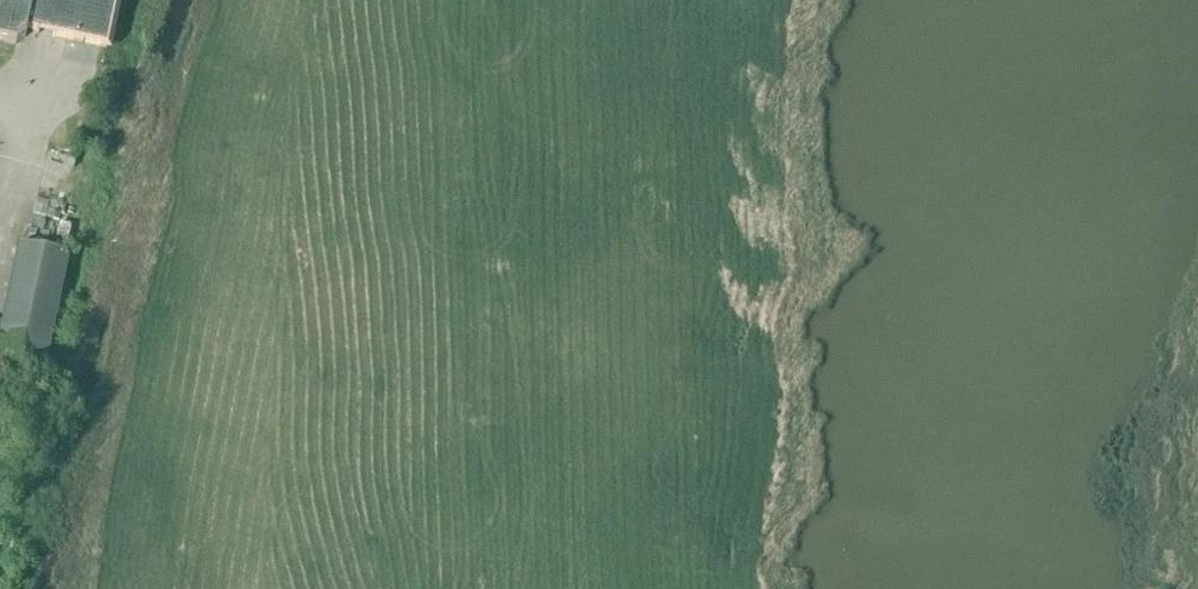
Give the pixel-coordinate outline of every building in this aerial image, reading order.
[(13,6),(3,3),(0,5),(0,41),(16,44),(25,38),(27,32),(107,49),(117,0),(14,0),(13,6)] [(45,368),(67,256),(19,244),(2,325),(0,324),(0,358),(45,368)]
